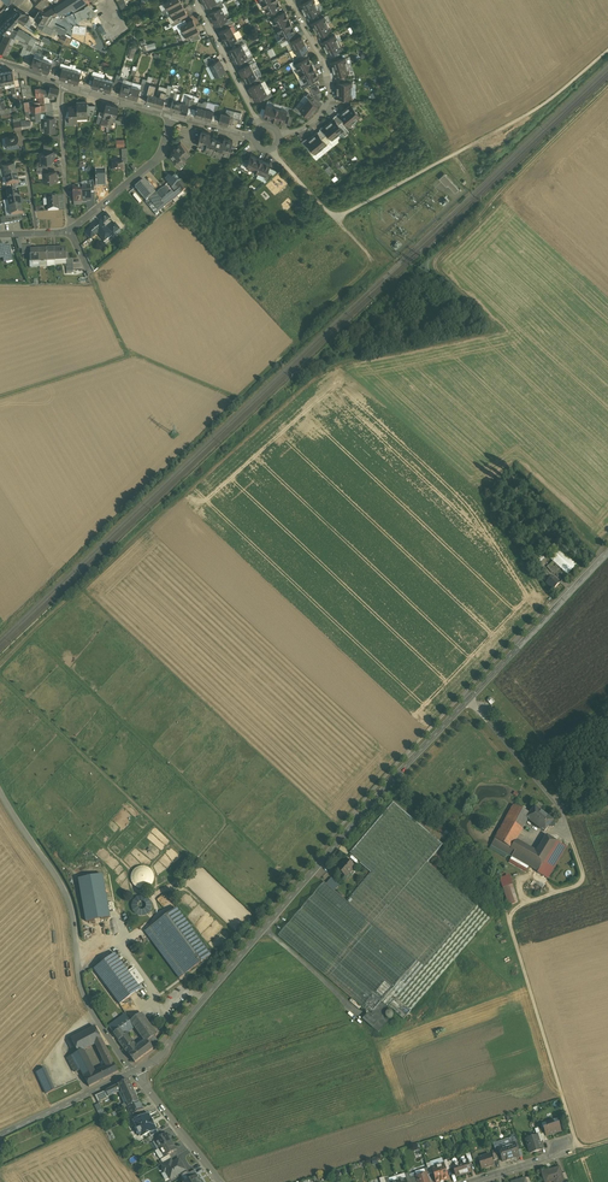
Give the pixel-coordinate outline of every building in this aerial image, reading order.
[(55,6),(59,14),(64,11),(76,3),(74,0),(64,0),(55,6)] [(164,2),(167,9),(168,8),(181,2),(180,0),(169,0),(164,2)] [(264,6),(265,7),(268,13),(281,6),(277,0),(264,6)] [(300,4),(303,11),(316,4),(314,0),(308,0),(307,0),(301,4),(300,4)] [(181,2),(168,8),(172,14),(184,8),(181,2)] [(316,4),(303,11),(307,17),(314,13),(320,10),(316,4)] [(59,14),(55,6),(45,13),(49,15),(50,16),(54,16),(59,14)] [(216,10),(209,14),(212,19),(224,13),(221,8),(221,7),(216,10)] [(84,8),(75,12),(78,21),(89,16),(84,8)] [(184,8),(172,14),(175,20),(180,17),(187,14),(184,8)] [(29,16),(18,9),(12,15),(18,19),(18,20),(23,24),(29,16)] [(45,13),(40,9),(34,18),(44,23),(49,15),(45,13)] [(275,17),(272,19),(276,25),(288,18),(285,12),(275,17)] [(224,13),(212,19),(215,25),(223,21),(227,19),(224,13)] [(12,15),(0,28),(4,31),(14,36),(14,35),(17,31),(12,29),(13,28),(13,25),(18,20),(18,19),(12,15)] [(52,16),(47,25),(53,29),(65,34),(68,29),(55,23),(58,17),(52,16)] [(324,16),(311,23),(314,29),(327,23),(324,16)] [(180,17),(175,20),(170,23),(172,26),(182,21),(180,17)] [(288,18),(276,25),(275,25),(279,32),(279,31),(292,25),(289,18),(288,18)] [(182,21),(172,26),(174,29),(177,28),(180,26),(187,22),(185,19),(182,21)] [(187,22),(180,26),(177,28),(179,32),(180,34),(184,32),(196,25),(193,19),(187,22)] [(327,23),(314,29),(318,36),(325,32),(330,29),(327,23)] [(47,25),(45,24),(42,29),(51,34),(53,29),(47,25)] [(196,25),(184,32),(187,38),(190,37),(198,32),(199,32),(196,25)] [(292,25),(279,31),(279,32),(282,38),(295,31),(292,25)] [(227,28),(219,32),(222,38),(233,32),(230,26),(227,28)] [(34,44),(36,39),(31,36),(19,28),(17,31),(14,35),(29,42),(34,44)] [(198,32),(190,37),(192,40),(201,38),(198,32)] [(233,32),(222,38),(226,44),(233,40),(237,38),(233,32)] [(14,37),(6,33),(3,41),(10,44),(11,44),(14,37)] [(329,38),(322,42),(325,48),(338,42),(335,35),(329,38)] [(301,36),(290,42),(294,48),(305,42),(301,36)] [(3,41),(0,46),(0,50),(7,53),(11,45),(11,44),(10,44),(3,41)] [(305,42),(294,48),(297,54),(297,55),(302,52),(308,49),(305,42)] [(338,42),(325,48),(328,55),(341,48),(338,42)] [(236,47),(229,51),(232,57),(244,50),(241,45),(236,47)] [(128,56),(134,58),(136,48),(130,46),(128,56)] [(244,50),(232,57),(235,62),(247,56),(244,50)] [(302,52),(297,55),(297,54),(292,57),(294,60),(299,57),(303,55),(302,52)] [(34,55),(32,59),(30,66),(39,69),(43,59),(34,55)] [(301,61),(295,64),(299,70),(311,63),(308,57),(301,61)] [(339,59),(331,61),(333,68),(347,64),(345,58),(339,59)] [(43,59),(39,69),(48,73),(50,66),(52,63),(51,62),(43,59)] [(216,61),(209,65),(215,77),(226,71),(220,59),(216,61)] [(250,63),(239,69),(242,75),(253,70),(250,63)] [(311,63),(299,70),(298,70),(302,77),(315,70),(312,63),(311,63)] [(76,65),(73,64),(71,69),(68,80),(78,83),(82,69),(75,67),(76,65)] [(347,64),(333,68),(335,75),(343,73),(349,71),(347,64)] [(71,69),(62,67),(59,77),(68,80),(71,69)] [(253,70),(242,75),(245,82),(252,78),(256,76),(253,70)] [(315,70),(302,77),(305,83),(308,82),(318,76),(315,70)] [(13,71),(3,72),(4,83),(14,81),(13,71)] [(103,78),(94,76),(91,86),(100,89),(103,78)] [(112,81),(103,78),(100,89),(110,92),(112,81)] [(309,85),(308,85),(310,89),(317,85),(319,84),(318,81),(309,85)] [(131,85),(128,97),(137,99),(139,91),(141,84),(133,82),(131,85)] [(256,84),(249,88),(252,94),(263,88),(260,82),(256,84)] [(122,83),(121,87),(119,94),(128,97),(131,85),(122,83)] [(156,85),(150,83),(147,92),(148,92),(147,95),(146,102),(154,104),(157,94),(153,93),(156,85)] [(178,85),(173,83),(172,86),(168,102),(172,103),(173,99),(175,92),(176,92),(178,85)] [(172,86),(168,84),(166,92),(164,100),(168,102),(172,86)] [(59,88),(50,86),(49,91),(48,93),(53,94),(58,95),(59,88)] [(39,88),(31,88),(31,97),(39,97),(39,88)] [(263,88),(252,94),(255,100),(266,94),(263,88)] [(161,90),(160,95),(157,94),(154,104),(162,106),(164,100),(166,92),(161,90)] [(315,98),(308,93),(306,96),(308,97),(313,101),(315,98)] [(313,101),(308,97),(303,103),(313,110),(318,105),(313,101)] [(173,99),(172,103),(170,108),(178,111),(181,101),(177,100),(173,99)] [(202,102),(198,101),(196,109),(195,115),(203,117),(205,108),(207,101),(205,100),(202,102)] [(30,105),(29,101),(24,102),(25,110),(26,110),(31,110),(40,110),(40,102),(34,102),(34,105),(30,105)] [(185,102),(181,101),(178,111),(186,113),(188,107),(189,103),(185,102)] [(52,102),(45,103),(46,110),(53,110),(52,102)] [(87,102),(76,102),(77,106),(77,116),(87,115),(87,114),(87,106),(87,102)] [(113,105),(106,103),(104,113),(110,114),(113,105)] [(313,110),(303,103),(299,108),(302,111),(309,116),(313,110)] [(273,106),(266,104),(263,116),(270,118),(273,106)] [(351,104),(345,109),(354,120),(360,115),(351,104)] [(95,105),(87,106),(87,114),(93,114),(95,105)] [(113,105),(110,114),(114,115),(116,116),(118,107),(113,105)] [(299,108),(296,105),(293,109),(300,114),(302,111),(299,108)] [(77,106),(68,106),(69,117),(69,121),(77,120),(77,116),(77,106)] [(280,108),(273,106),(270,118),(277,120),(280,108)] [(213,110),(205,108),(203,117),(211,119),(212,113),(213,110)] [(287,110),(280,108),(277,120),(283,122),(286,114),(287,110)] [(340,113),(340,114),(345,120),(349,125),(354,120),(345,109),(340,113)] [(40,110),(31,110),(31,115),(31,119),(40,119),(40,110)] [(225,113),(221,112),(218,121),(227,124),(228,121),(230,115),(230,114),(225,113)] [(345,120),(340,114),(340,113),(339,112),(336,115),(342,122),(345,120)] [(110,114),(104,113),(103,117),(101,124),(107,125),(110,114)] [(121,120),(115,119),(116,116),(114,115),(112,121),(120,124),(120,123),(121,120)] [(342,122),(336,115),(333,117),(334,118),(339,124),(342,122)] [(46,117),(45,117),(45,128),(46,128),(48,127),(48,128),(48,131),(49,131),(50,132),(53,132),(54,131),(55,131),(55,124),(56,123),(56,121),(55,120),(55,117),(53,117),(46,117)] [(339,124),(334,118),(328,123),(338,134),(343,129),(339,124)] [(21,120),(13,121),(15,130),(22,128),(22,127),(21,120)] [(323,127),(328,133),(332,138),(338,134),(328,123),(323,127)] [(328,133),(323,127),(322,126),(319,129),(320,130),(325,136),(328,133)] [(210,133),(201,130),(197,145),(205,147),(204,150),(209,151),(210,149),(213,150),(216,138),(217,137),(209,135),(210,133)] [(322,138),(317,132),(312,137),(321,148),(326,143),(322,138)] [(17,135),(6,137),(8,148),(9,148),(10,149),(12,148),(13,147),(19,146),(17,135)] [(321,148),(312,137),(306,141),(311,147),(315,152),(321,148)] [(216,138),(213,150),(213,151),(216,152),(215,154),(220,155),(221,152),(229,155),(233,140),(223,138),(223,140),(216,138)] [(306,141),(304,139),(301,141),(308,150),(311,147),(306,141)] [(181,141),(173,147),(175,150),(169,154),(179,166),(186,160),(184,158),(190,153),(181,141)] [(53,151),(40,152),(41,161),(47,161),(51,161),(54,158),(53,151)] [(251,154),(246,165),(252,168),(257,157),(251,154)] [(264,160),(257,157),(252,168),(259,171),(264,160)] [(14,160),(3,162),(4,170),(16,168),(14,160)] [(122,160),(113,160),(113,171),(123,170),(123,162),(123,160),(122,160)] [(264,160),(259,171),(257,176),(263,179),(264,177),(267,170),(270,163),(264,160)] [(329,165),(325,168),(329,173),(333,170),(329,165)] [(16,168),(4,170),(5,178),(17,176),(16,168)] [(105,170),(97,171),(98,185),(106,185),(105,170)] [(267,170),(264,177),(266,180),(273,173),(271,171),(267,170)] [(48,172),(43,172),(44,182),(56,181),(56,176),(56,171),(48,172)] [(175,173),(170,177),(168,178),(166,180),(172,188),(180,182),(181,181),(177,176),(178,175),(176,173),(175,174),(175,173)] [(455,192),(459,189),(445,173),(439,178),(446,186),(448,184),(455,192)] [(17,176),(5,178),(7,186),(19,184),(17,176)] [(156,194),(144,180),(135,188),(146,201),(148,200),(153,205),(159,212),(166,206),(156,195),(156,194)] [(171,194),(166,187),(156,195),(166,206),(176,198),(187,189),(180,182),(172,188),(176,193),(174,195),(172,193),(171,194)] [(90,186),(81,187),(82,201),(91,201),(91,192),(90,186)] [(74,187),(73,188),(73,202),(82,201),(81,187),(74,187)] [(19,191),(7,193),(8,201),(20,199),(19,191)] [(20,199),(8,201),(10,209),(21,206),(20,199)] [(55,199),(47,199),(48,211),(59,210),(58,199),(55,199)] [(153,205),(148,200),(146,201),(145,202),(150,208),(153,205)] [(21,206),(10,209),(11,216),(13,216),(16,215),(19,215),(23,214),(21,206)] [(106,213),(99,219),(104,224),(110,219),(106,213)] [(100,221),(85,234),(89,239),(97,233),(101,238),(103,236),(107,241),(112,236),(108,231),(100,221)] [(108,231),(112,236),(119,230),(115,225),(108,231)] [(0,245),(0,258),(5,257),(6,263),(13,262),(10,246),(2,247),(1,245),(0,245)] [(54,249),(47,250),(47,261),(47,262),(55,261),(55,260),(54,249)] [(66,249),(54,249),(55,260),(66,260),(66,249)] [(31,250),(31,254),(31,263),(39,262),(39,261),(39,250),(31,250)] [(47,250),(39,250),(39,261),(47,261),(47,250)] [(576,565),(558,548),(549,558),(553,562),(547,567),(552,573),(554,574),(555,573),(558,577),(559,576),(562,580),(576,565)] [(542,552),(536,556),(540,561),(545,558),(542,552)] [(544,569),(539,572),(546,583),(550,578),(544,569)] [(559,583),(552,577),(550,578),(546,583),(553,589),(559,583)] [(591,795),(579,798),(581,804),(593,801),(591,795)] [(441,845),(393,804),(351,854),(373,873),(347,902),(416,961),(438,979),(491,917),(476,905),(426,862),(441,845)] [(514,805),(494,840),(511,849),(515,842),(528,818),(530,815),(530,814),(514,805)] [(554,822),(535,807),(530,814),(530,815),(528,818),(545,831),(549,826),(550,827),(552,827),(553,827),(554,826),(555,826),(555,825),(555,824),(555,823),(554,822)] [(546,836),(536,853),(515,842),(511,849),(515,851),(541,866),(538,871),(537,873),(547,879),(566,847),(547,836),(546,836)] [(511,849),(494,840),(491,845),(512,857),(512,856),(515,851),(511,849)] [(541,866),(515,851),(512,856),(529,866),(538,871),(541,866)] [(345,859),(336,869),(346,877),(350,873),(349,872),(354,867),(355,867),(345,859)] [(155,868),(135,866),(133,886),(149,888),(149,883),(153,884),(155,868)] [(508,875),(499,877),(506,905),(516,903),(508,875)] [(79,880),(86,922),(109,917),(102,876),(79,880)] [(347,902),(324,882),(278,936),(368,1013),(371,1015),(416,961),(347,902)] [(150,917),(154,900),(136,896),(133,913),(150,917)] [(176,908),(145,932),(179,979),(211,956),(176,908)] [(141,989),(115,954),(94,969),(120,1005),(141,989)] [(416,961),(371,1015),(370,1016),(377,1022),(382,1017),(389,1009),(387,1008),(388,1007),(403,1020),(438,979),(416,961)] [(390,1011),(389,1011),(387,1012),(386,1012),(386,1013),(385,1014),(385,1015),(385,1016),(385,1017),(386,1017),(386,1018),(387,1019),(388,1019),(389,1019),(390,1019),(391,1019),(391,1018),(392,1018),(392,1017),(393,1017),(393,1016),(393,1015),(393,1014),(392,1013),(392,1012),(391,1012),(390,1011)] [(377,1022),(370,1016),(371,1015),(368,1013),(362,1019),(372,1028),(377,1022)] [(124,1015),(108,1027),(113,1034),(120,1029),(129,1022),(124,1015)] [(159,1043),(139,1015),(131,1021),(136,1027),(147,1041),(153,1049),(159,1043)] [(382,1017),(377,1022),(372,1028),(378,1033),(387,1022),(382,1017)] [(129,1022),(120,1029),(124,1035),(136,1027),(131,1021),(129,1022)] [(95,1027),(67,1041),(74,1054),(83,1050),(96,1043),(97,1043),(102,1040),(95,1027)] [(120,1029),(113,1034),(119,1041),(125,1036),(124,1035),(120,1029)] [(135,1044),(133,1046),(128,1040),(125,1036),(119,1041),(135,1063),(153,1049),(147,1041),(138,1048),(135,1044)] [(102,1040),(97,1043),(99,1049),(105,1047),(102,1040)] [(118,1072),(105,1047),(99,1049),(107,1064),(103,1065),(104,1068),(100,1070),(104,1079),(118,1072)] [(95,1073),(83,1050),(74,1054),(73,1055),(80,1070),(89,1087),(104,1079),(100,1070),(95,1073)] [(80,1070),(73,1055),(67,1058),(75,1073),(80,1070)] [(55,1090),(45,1068),(36,1072),(46,1094),(55,1090)] [(128,1080),(118,1085),(120,1090),(126,1103),(122,1105),(123,1108),(127,1106),(138,1101),(128,1080)] [(118,1085),(106,1091),(108,1096),(120,1090),(118,1085)] [(106,1091),(95,1096),(97,1101),(108,1096),(106,1091)] [(138,1101),(127,1106),(132,1115),(139,1111),(142,1110),(138,1101)] [(105,1117),(99,1104),(96,1105),(95,1107),(101,1119),(105,1117)] [(148,1115),(134,1122),(135,1123),(134,1125),(139,1135),(141,1135),(141,1137),(149,1133),(155,1130),(154,1127),(155,1126),(151,1118),(150,1118),(148,1115)] [(553,1121),(546,1123),(547,1128),(544,1129),(545,1133),(546,1136),(547,1136),(560,1131),(558,1124),(555,1125),(553,1121)] [(167,1134),(155,1141),(160,1148),(160,1149),(171,1142),(167,1134)] [(537,1136),(526,1139),(530,1153),(542,1149),(539,1142),(537,1136)] [(171,1142),(160,1149),(160,1148),(156,1151),(155,1151),(160,1159),(164,1156),(176,1150),(171,1142)] [(500,1148),(498,1148),(500,1153),(503,1162),(519,1157),(517,1151),(514,1143),(500,1148)] [(490,1154),(478,1158),(481,1169),(493,1165),(490,1154)] [(169,1155),(161,1160),(163,1164),(171,1159),(169,1155)] [(163,1164),(161,1164),(164,1168),(173,1163),(171,1159),(163,1164)] [(467,1160),(460,1162),(464,1174),(472,1172),(469,1163),(468,1160),(467,1160)] [(164,1168),(163,1168),(163,1170),(164,1172),(167,1171),(169,1174),(168,1174),(168,1176),(169,1179),(171,1179),(180,1174),(186,1170),(181,1162),(176,1165),(174,1162),(173,1163),(164,1168)] [(452,1165),(453,1168),(456,1177),(464,1174),(460,1162),(452,1165)] [(431,1167),(433,1173),(436,1181),(439,1181),(449,1179),(446,1170),(444,1163),(443,1163),(431,1167)] [(542,1173),(545,1181),(550,1181),(556,1180),(557,1181),(564,1181),(561,1174),(559,1167),(542,1173)] [(415,1172),(416,1177),(418,1181),(428,1181),(426,1176),(425,1174),(424,1169),(415,1172)] [(188,1174),(185,1175),(188,1180),(196,1176),(198,1175),(195,1170),(188,1174)]
